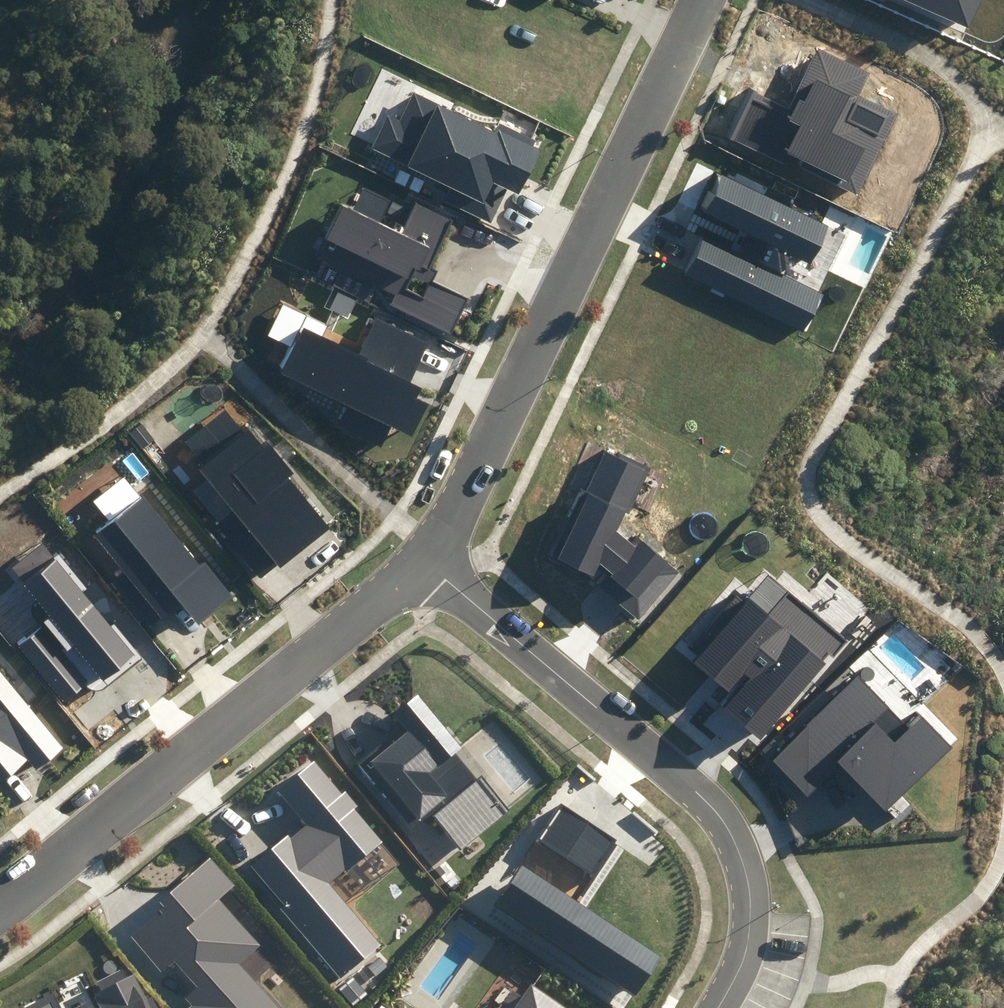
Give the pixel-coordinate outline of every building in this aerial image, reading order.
[(969,28),(981,0),(905,0),(969,28)] [(787,160),(857,194),(896,116),(857,97),(868,74),(819,50),(789,110),(753,92),(730,138),(784,164),(787,160)] [(533,146),(536,141),(499,123),(495,132),(414,93),(400,121),(387,114),(370,149),(451,188),(445,199),(491,222),(507,188),(519,194),(541,150),(533,146)] [(686,273),(802,328),(818,295),(780,277),(790,255),(811,265),(830,226),(721,175),(703,213),(759,240),(749,262),(702,240),(686,273)] [(429,269),(454,219),(415,200),(399,231),(382,223),(394,199),(363,184),(352,206),(344,202),(325,240),(371,262),(363,278),(398,295),(393,304),(450,332),(466,299),(431,281),(436,273),(429,269)] [(428,343),(375,317),(358,353),(304,327),(281,373),(411,436),(427,404),(416,399),(421,389),(409,382),(428,343)] [(261,446),(247,429),(197,469),(232,512),(217,524),(261,577),(277,564),(281,568),(329,529),(288,479),(294,474),(267,441),(261,446)] [(638,622),(680,572),(637,536),(632,542),(617,530),(626,512),(629,514),(652,467),(615,449),(613,454),(601,449),(550,559),(593,580),(600,564),(610,573),(600,586),(638,622)] [(199,568),(141,495),(92,534),(122,572),(109,582),(148,631),(182,604),(198,624),(233,597),(205,563),(199,568)] [(136,654),(42,544),(13,569),(55,618),(21,646),(68,701),(89,683),(64,654),(73,647),(103,682),(136,654)] [(727,706),(761,736),(825,664),(821,661),(828,653),(834,657),(847,642),(768,573),(745,599),(737,592),(689,647),(699,655),(693,662),(728,693),(745,673),(751,679),(727,706)] [(906,725),(857,675),(770,760),(808,798),(842,765),(886,810),(950,748),(917,714),(906,725)] [(0,676),(0,784),(28,760),(36,770),(62,748),(0,676)] [(463,749),(418,696),(395,715),(404,726),(357,764),(408,825),(417,818),(419,821),(428,813),(461,851),(510,811),(507,807),(510,802),(464,747),(463,749)] [(281,909),(340,979),(381,945),(330,884),(381,842),(353,809),(357,806),(345,791),(341,794),(314,761),(279,791),(308,825),(292,839),(288,834),(250,866),(284,906),(281,909)] [(496,903),(635,994),(660,957),(576,902),(618,840),(562,804),(496,903)] [(209,860),(156,906),(159,912),(131,936),(161,971),(174,959),(200,988),(189,999),(195,1006),(192,1007),(276,1007),(237,965),(258,946),(216,899),(231,885),(209,860)] [(133,977),(126,981),(121,972),(99,983),(103,992),(97,995),(104,1007),(149,1007),(133,977)] [(55,987),(15,1007),(66,1007),(55,987)] [(530,988),(522,998),(513,992),(502,1007),(557,1007),(530,988)]
